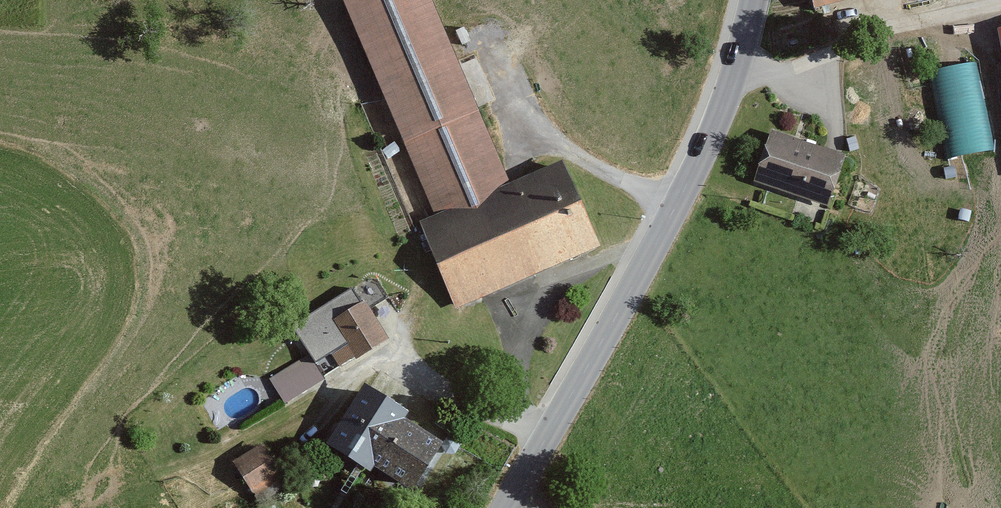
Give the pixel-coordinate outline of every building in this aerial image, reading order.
[(384,99),(428,212),(413,218),(451,305),(590,245),(551,155),(501,177),(447,42),(430,0),(345,0),(384,99)] [(979,59),(925,69),(941,156),(996,146),(979,59)] [(833,150),(762,127),(744,182),(815,205),(833,150)] [(354,301),(311,324),(333,364),(376,340),(354,301)] [(304,352),(265,375),(280,401),(319,378),(304,352)] [(370,396),(354,386),(321,438),(404,490),(437,438),(410,421),(370,396)] [(271,476),(249,445),(225,462),(248,493),(271,476)]
